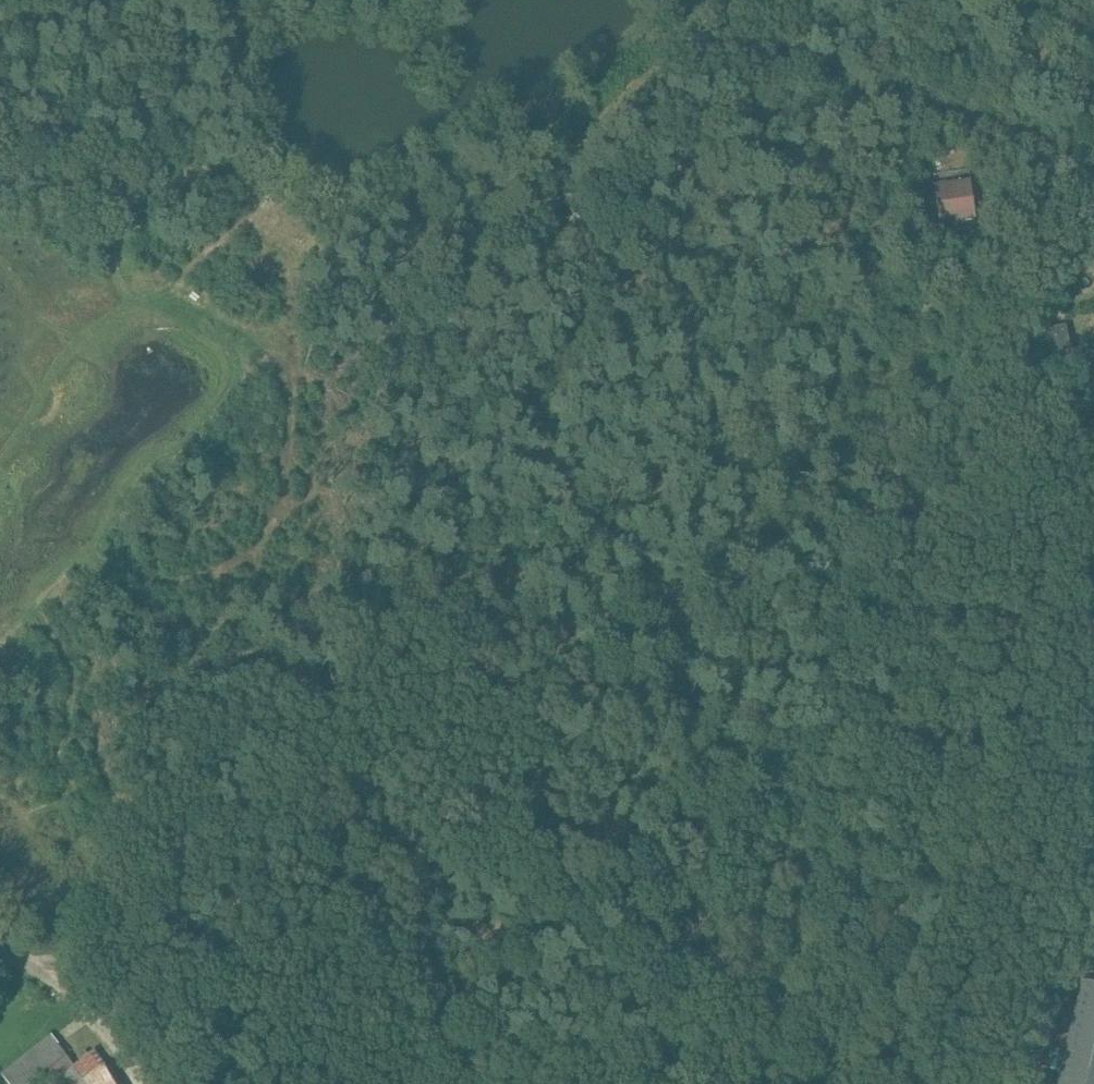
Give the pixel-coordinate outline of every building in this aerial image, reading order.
[(947,222),(982,217),(978,178),(943,183),(947,222)] [(1058,1083),(1093,1083),(1093,983),(1081,980),(1058,1083)] [(107,1066),(95,1051),(75,1066),(51,1036),(2,1074),(10,1083),(28,1083),(49,1068),(61,1083),(119,1083),(107,1066)]
